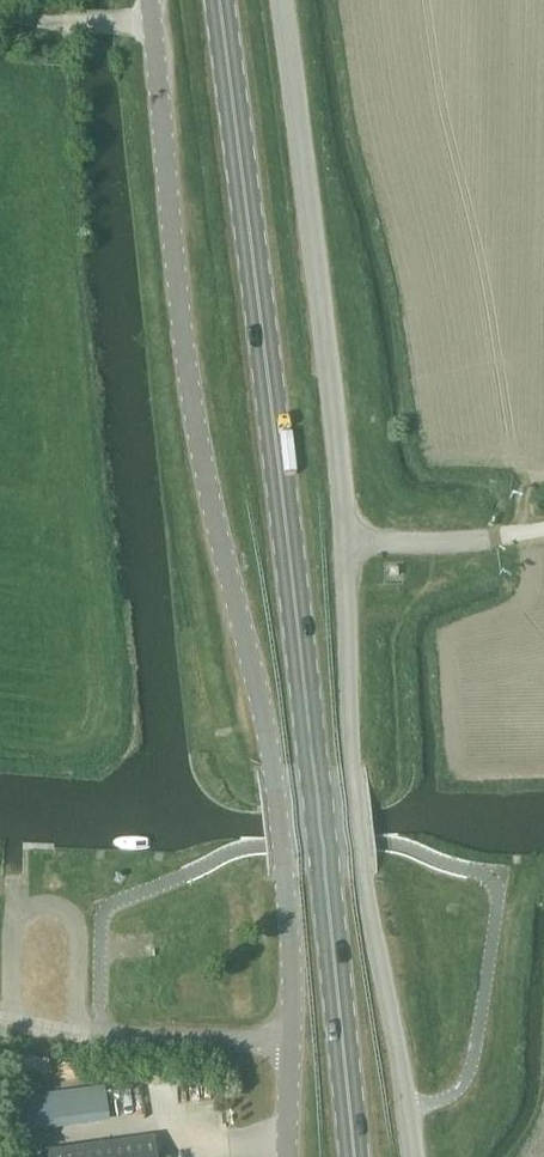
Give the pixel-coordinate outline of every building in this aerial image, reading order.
[(16,1128),(111,1118),(108,1086),(12,1097),(16,1128)] [(152,1138),(45,1152),(46,1156),(155,1156),(152,1138)]
